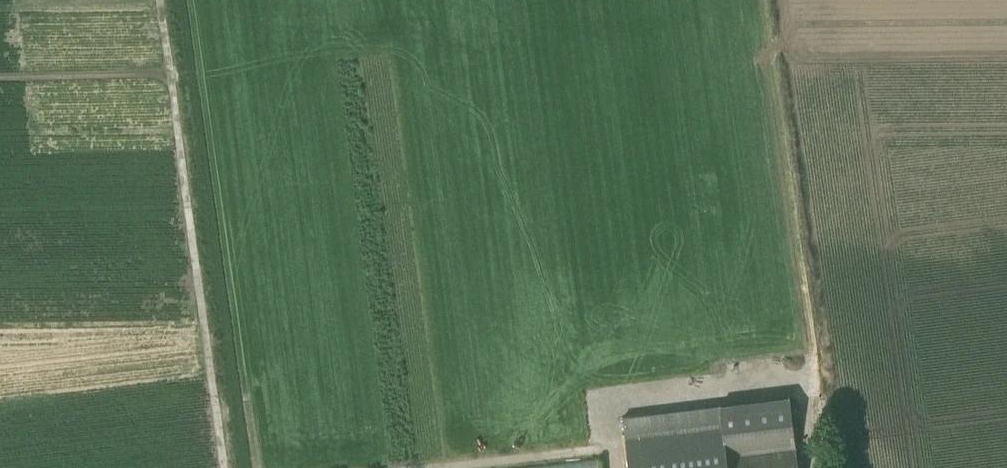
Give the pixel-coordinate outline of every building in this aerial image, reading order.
[(789,396),(719,404),(721,425),(653,434),(650,413),(622,416),(625,437),(628,467),(798,467),(789,396)] [(595,417),(587,418),(588,431),(597,430),(595,417)]
